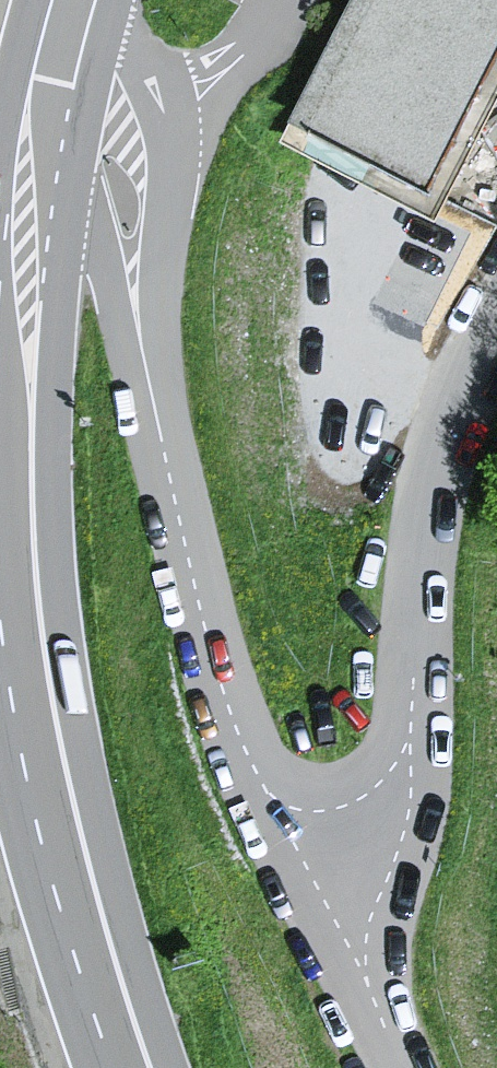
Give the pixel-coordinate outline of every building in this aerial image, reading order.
[(295,132),(428,198),(496,59),(496,0),(360,0),(295,132)]
